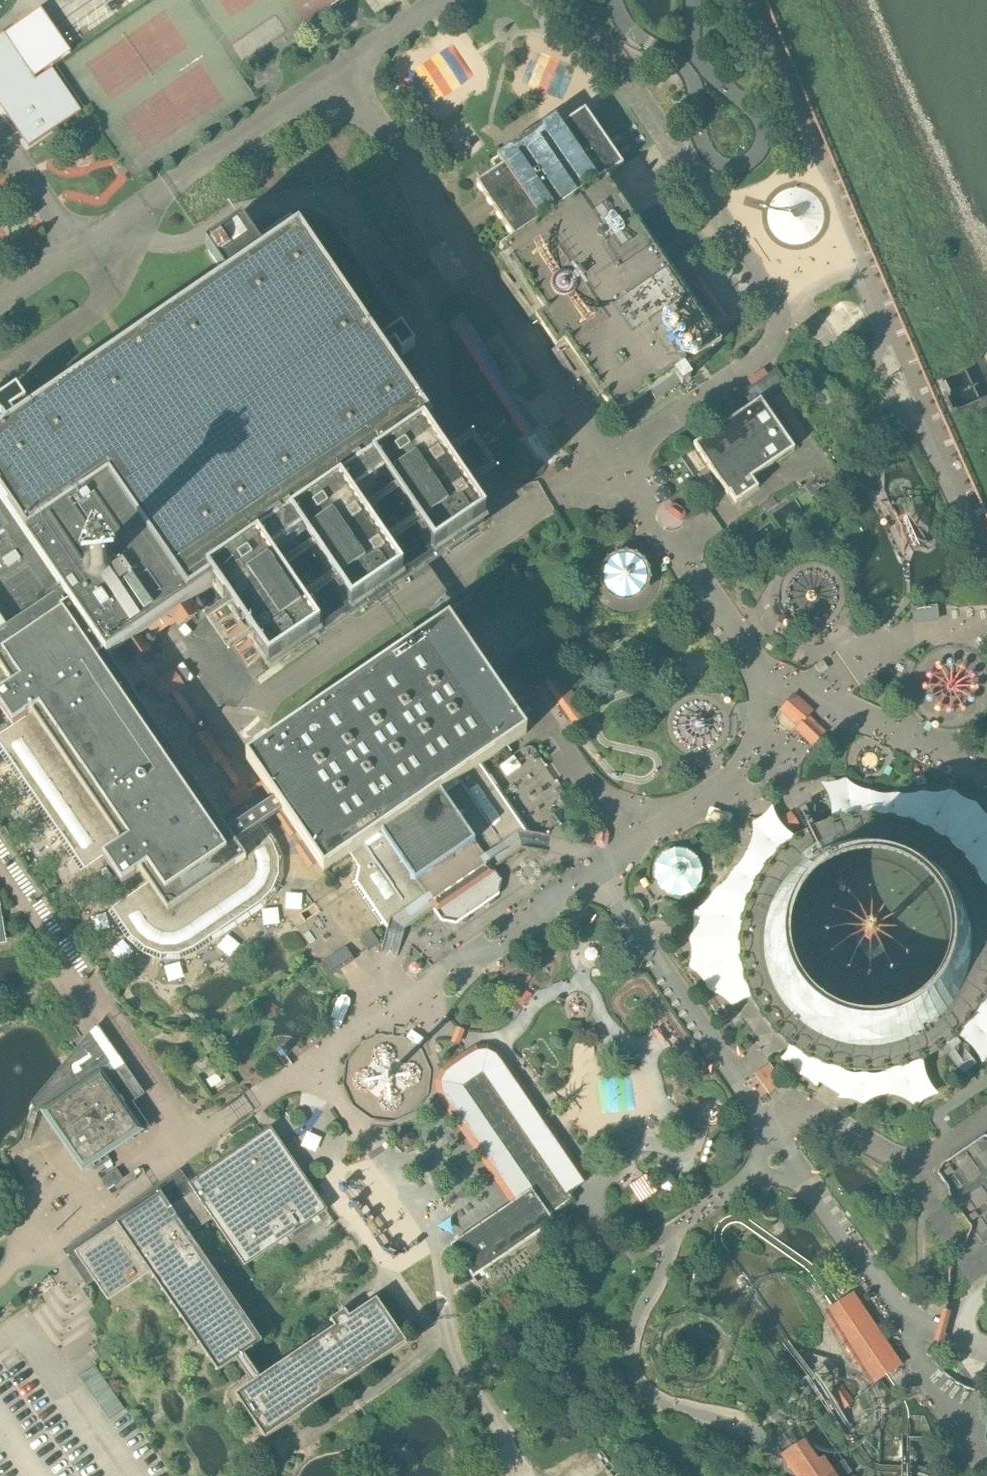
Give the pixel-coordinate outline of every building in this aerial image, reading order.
[(72,52),(41,8),(4,34),(34,78),(72,52)] [(3,33),(0,35),(0,105),(29,147),(81,111),(52,68),(35,79),(34,78),(4,34),(3,33)] [(541,51),(530,83),(548,89),(560,58),(541,51)] [(424,62),(442,94),(460,84),(442,52),(424,62)] [(570,114),(545,131),(538,120),(493,150),(478,160),(487,172),(464,187),(501,242),(505,240),(506,240),(600,180),(607,175),(608,172),(570,114)] [(685,289),(607,175),(600,180),(506,240),(505,240),(501,242),(498,244),(544,312),(536,317),(547,332),(557,349),(566,343),(614,415),(720,341),(702,316),(685,289)] [(153,336),(147,328),(103,359),(108,366),(22,426),(13,413),(27,403),(18,389),(0,401),(0,416),(3,419),(12,432),(0,441),(0,501),(63,594),(74,610),(107,658),(108,657),(109,658),(125,647),(140,636),(171,615),(190,602),(212,587),(269,670),(320,635),(271,563),(303,542),(352,614),(403,579),(354,507),(385,485),(434,557),(486,522),(426,435),(432,430),(381,355),(395,346),(401,356),(415,347),(402,327),(388,337),(375,346),(291,223),(257,247),(243,226),(206,251),(229,284),(153,336)] [(723,303),(706,276),(685,289),(702,316),(723,303)] [(748,402),(682,448),(716,497),(717,496),(724,505),(746,490),(740,480),(782,451),(748,402)] [(816,477),(778,504),(774,498),(757,509),(760,514),(733,532),(728,526),(724,530),(748,565),(753,562),(749,556),(782,533),(822,505),(822,498),(826,495),(829,501),(835,497),(828,487),(840,480),(839,482),(840,485),(842,487),(843,487),(846,488),(849,487),(851,485),(851,483),(852,482),(852,481),(856,477),(853,473),(851,474),(844,464),(842,458),(845,456),(844,454),(838,451),(829,457),(833,463),(836,466),(837,465),(842,473),(826,484),(825,483),(821,486),(819,483),(814,486),(812,485),(810,482),(817,478),(816,477)] [(63,594),(0,501),(0,637),(63,594)] [(633,589),(622,552),(590,562),(601,598),(633,589)] [(109,658),(108,657),(107,658),(74,610),(63,594),(0,637),(0,666),(14,686),(0,695),(0,707),(6,716),(14,727),(27,718),(26,717),(32,713),(122,845),(116,849),(116,848),(103,857),(103,858),(111,869),(122,885),(135,876),(141,872),(149,884),(168,913),(246,860),(236,844),(219,819),(153,724),(136,698),(109,658)] [(190,602),(171,615),(179,626),(198,613),(190,602)] [(910,608),(912,621),(937,617),(935,604),(910,608)] [(450,621),(246,757),(294,828),(281,836),(307,875),(320,866),(324,872),(346,858),(373,839),(405,887),(473,842),(441,793),(475,769),(484,763),(527,734),(450,621)] [(140,636),(125,647),(134,660),(149,649),(140,636)] [(207,724),(198,722),(177,692),(184,688),(174,672),(136,698),(153,724),(219,819),(251,797),(241,783),(240,783),(223,759),(205,733),(207,724)] [(811,742),(826,727),(792,693),(777,708),(811,742)] [(32,713),(26,717),(27,718),(14,727),(0,736),(0,753),(82,872),(103,858),(103,857),(116,848),(116,849),(122,845),(32,713)] [(384,924),(389,920),(394,924),(403,930),(425,915),(435,926),(451,927),(494,899),(496,886),(487,873),(522,850),(522,842),(521,836),(475,769),(441,793),(473,842),(405,887),(373,839),(346,858),(355,870),(352,885),(377,923),(382,931),(384,924)] [(817,787),(823,802),(825,812),(825,825),(845,820),(867,819),(892,823),(915,831),(933,842),(949,856),(961,871),(969,883),(974,894),(982,888),(986,886),(986,823),(980,819),(975,813),(971,806),(966,807),(959,805),(954,800),(950,793),(943,795),(935,797),(925,798),(917,796),(909,799),(903,800),(894,798),(887,800),(880,800),(871,799),(862,796),(854,791),(846,782),(841,785),(832,787),(825,788),(817,787)] [(771,818),(770,810),(768,816),(766,819),(763,822),(758,824),(755,824),(755,829),(755,835),(753,840),(752,844),(749,847),(747,850),(744,858),(742,864),(738,868),(734,873),(730,875),(727,881),(723,886),(719,889),(715,891),(712,893),(711,896),(709,900),(705,905),(700,909),(696,911),(692,913),(693,918),(693,924),(692,930),(690,935),(688,940),(685,943),(688,950),(689,955),(690,960),(690,966),(689,970),(693,972),(696,975),(699,978),(701,982),(703,986),(704,991),(705,995),(710,997),(715,999),(720,1001),(723,1004),(726,1007),(729,1010),(733,1010),(726,999),(722,991),(718,978),(716,964),(715,949),(717,936),(720,925),(726,911),(732,901),(739,888),(748,876),(757,865),(764,858),(772,851),(786,841),(779,835),(774,828),(771,818)] [(246,860),(168,913),(149,884),(109,912),(128,940),(143,953),(161,960),(181,959),(197,952),(264,907),(277,894),(284,876),(284,857),(277,840),(265,824),(236,844),(246,860)] [(872,839),(860,838),(848,837),(833,839),(827,840),(819,842),(809,846),(801,850),(795,853),(788,857),(783,861),(779,865),(773,870),(767,877),(762,882),(757,890),(753,897),(749,904),(747,910),(745,916),(743,923),(742,930),(741,935),(740,942),(740,950),(740,958),(741,965),(742,972),(744,977),(745,982),(747,989),(750,995),(753,1002),(758,1009),(763,1017),(769,1024),(775,1030),(780,1034),(785,1038),(789,1041),(796,1045),(804,1049),(810,1052),(816,1054),(825,1056),(835,1058),(846,1059),(857,1059),(871,1058),(883,1055),(891,1052),(902,1047),(910,1042),(916,1038),(921,1035),(927,1029),(932,1024),(937,1019),(942,1011),(946,1005),(950,999),(953,991),(956,984),(958,978),(960,972),(961,966),(962,959),(962,952),(962,946),(962,939),(961,932),(960,924),(957,915),(955,908),(952,902),(949,895),(944,886),(936,876),(930,870),(923,864),(918,859),(910,854),(904,851),(898,848),(889,844),(881,842),(872,839)] [(652,892),(686,891),(684,849),(650,850),(652,892)] [(981,912),(982,916),(984,925),(985,933),(986,941),(986,949),(985,960),(984,967),(983,976),(980,985),(976,996),(973,1004),(969,1011),(963,1020),(957,1028),(949,1037),(943,1042),(947,1043),(953,1045),(958,1048),(964,1052),(968,1057),(974,1065),(976,1070),(981,1062),(985,1058),(986,1056),(986,913),(981,912)] [(324,972),(352,956),(346,945),(317,961),(324,972)] [(914,1071),(912,1064),(905,1068),(899,1070),(892,1073),(885,1075),(875,1077),(868,1078),(857,1079),(847,1079),(836,1077),(825,1075),(816,1072),(808,1069),(798,1065),(790,1060),(783,1055),(779,1051),(780,1055),(779,1058),(778,1061),(777,1063),(782,1066),(786,1071),(789,1076),(790,1081),(797,1081),(805,1084),(809,1087),(813,1092),(820,1092),(826,1095),(830,1099),(832,1105),(837,1103),(845,1102),(853,1104),(857,1106),(862,1110),(868,1106),(874,1103),(882,1101),(889,1101),(897,1102),(904,1105),(910,1108),(914,1112),(919,1106),(924,1102),(929,1100),(935,1099),(929,1095),(926,1091),(921,1085),(917,1079),(914,1071)] [(753,1070),(764,1092),(782,1084),(771,1061),(753,1070)] [(531,1190),(451,1245),(473,1278),(554,1222),(550,1215),(573,1199),(484,1069),(460,1085),(531,1190)] [(79,1086),(41,1112),(42,1114),(62,1143),(83,1173),(93,1167),(100,1162),(122,1147),(144,1132),(102,1070),(79,1086)] [(190,1184),(189,1184),(194,1192),(213,1219),(246,1267),(328,1210),(271,1128),(190,1184)] [(984,1135),(945,1162),(948,1167),(939,1173),(953,1194),(950,1196),(984,1245),(986,1243),(986,1140),(984,1135)] [(107,1188),(122,1177),(115,1167),(100,1178),(107,1188)] [(181,1170),(64,1250),(88,1286),(95,1281),(109,1302),(151,1273),(219,1372),(236,1360),(252,1384),(236,1395),(266,1439),(407,1342),(377,1299),(350,1317),(345,1311),(331,1321),(335,1327),(261,1377),(245,1354),(263,1342),(190,1236),(213,1219),(194,1192),(189,1184),(190,1184),(181,1170)] [(646,1173),(629,1182),(638,1200),(656,1190),(646,1173)] [(836,1306),(826,1313),(872,1386),(886,1378),(902,1366),(891,1350),(854,1295),(836,1306)] [(96,1368),(81,1379),(110,1419),(125,1408),(96,1368)] [(842,1385),(832,1392),(843,1409),(853,1402),(842,1385)] [(780,1458),(792,1475),(835,1475),(823,1458),(816,1463),(803,1443),(780,1458)]
